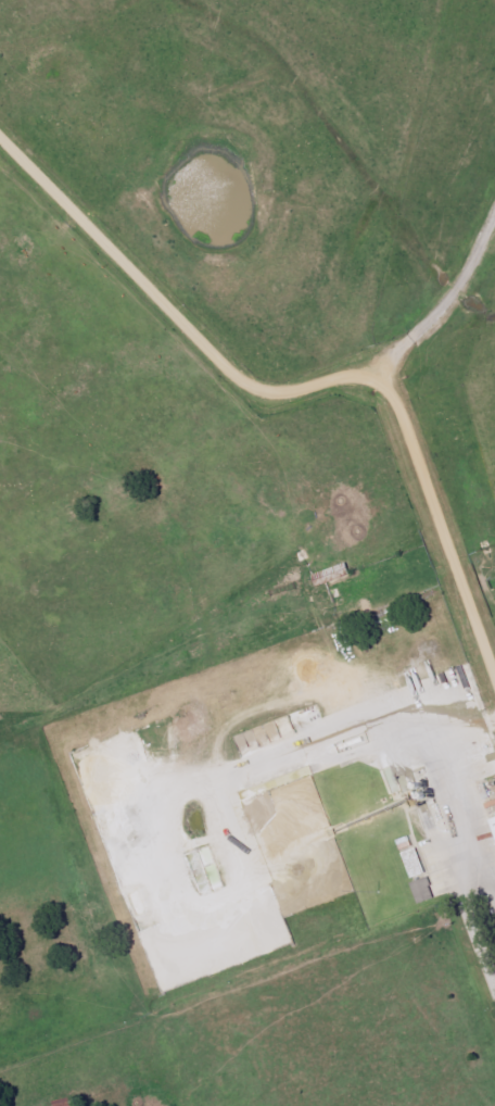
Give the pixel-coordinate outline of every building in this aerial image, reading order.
[(427,874),(417,848),(403,853),(413,880),(427,874)] [(412,884),(419,904),(436,899),(429,878),(412,884)]
